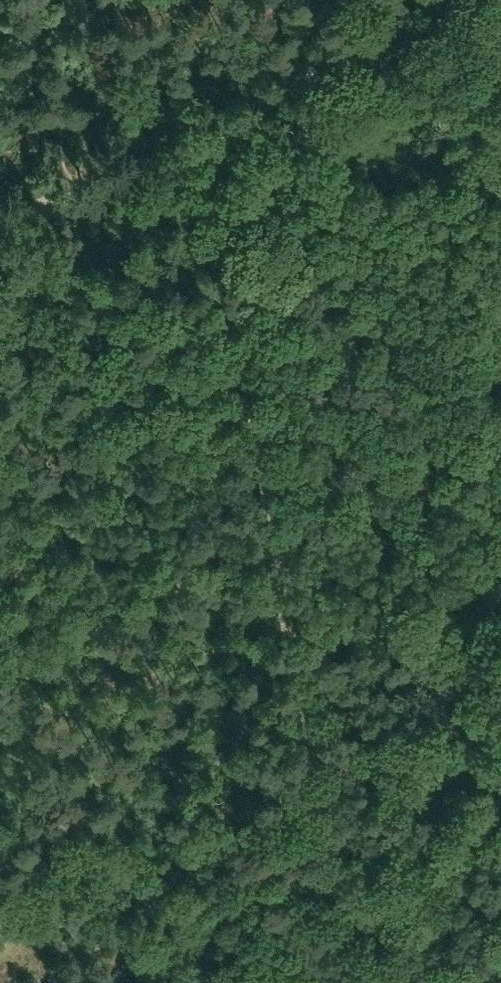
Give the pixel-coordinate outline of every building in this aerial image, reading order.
[(484,754),(494,752),(491,740),(482,742),(484,754)]
